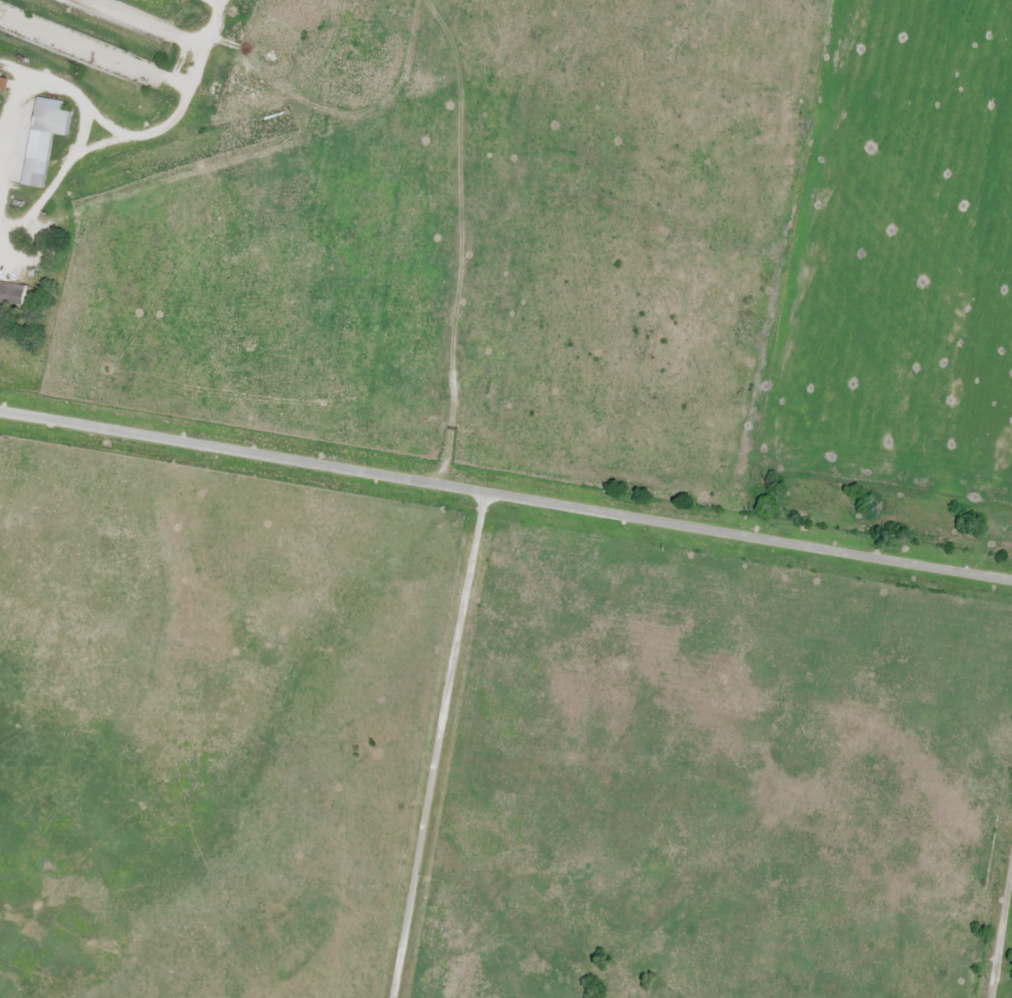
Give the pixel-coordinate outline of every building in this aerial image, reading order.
[(15,88),(16,78),(0,76),(0,86),(15,88)] [(70,101),(42,97),(30,186),(50,189),(57,134),(74,136),(77,112),(69,110),(70,101)] [(27,285),(4,283),(2,303),(25,306),(27,285)]
